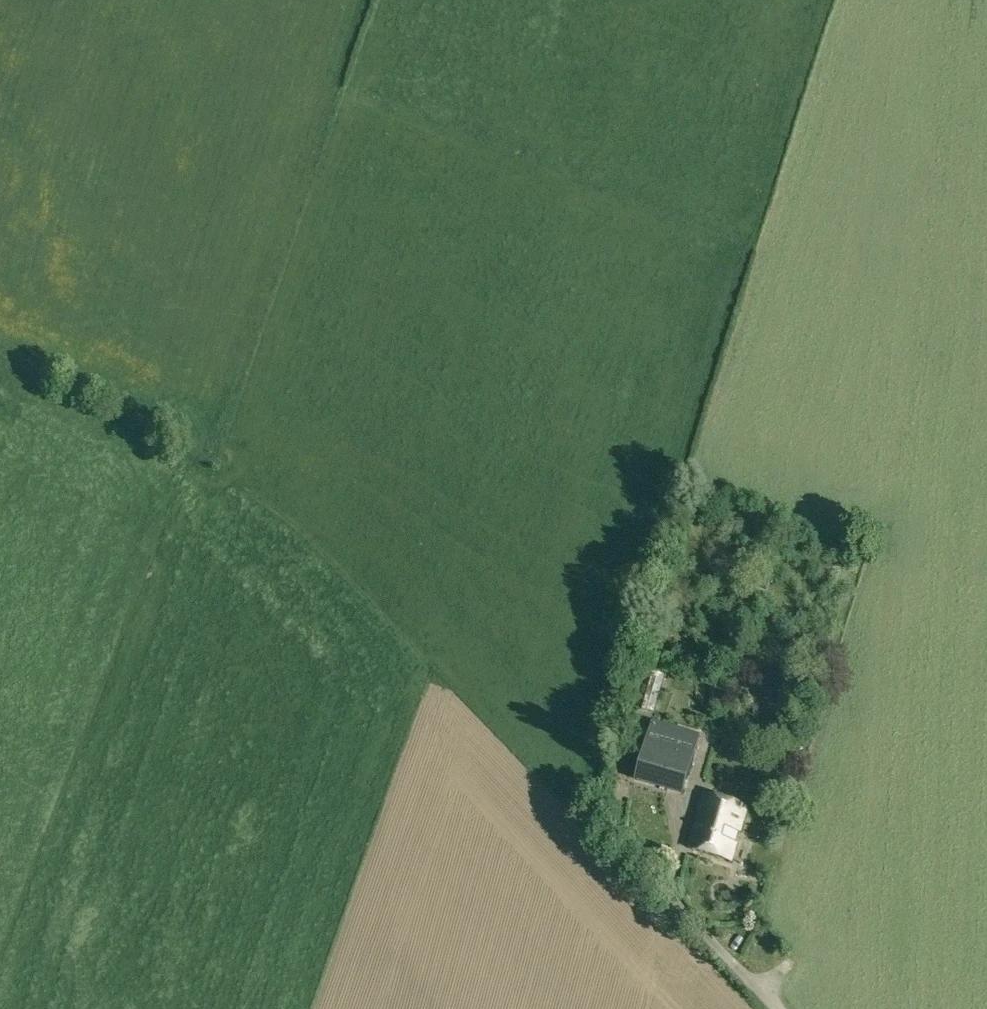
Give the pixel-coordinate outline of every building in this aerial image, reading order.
[(654,712),(664,675),(652,672),(642,709),(654,712)] [(717,685),(734,690),(736,681),(719,676),(717,685)] [(700,735),(652,722),(636,778),(683,793),(700,735)] [(704,795),(689,848),(732,860),(748,808),(704,795)]
